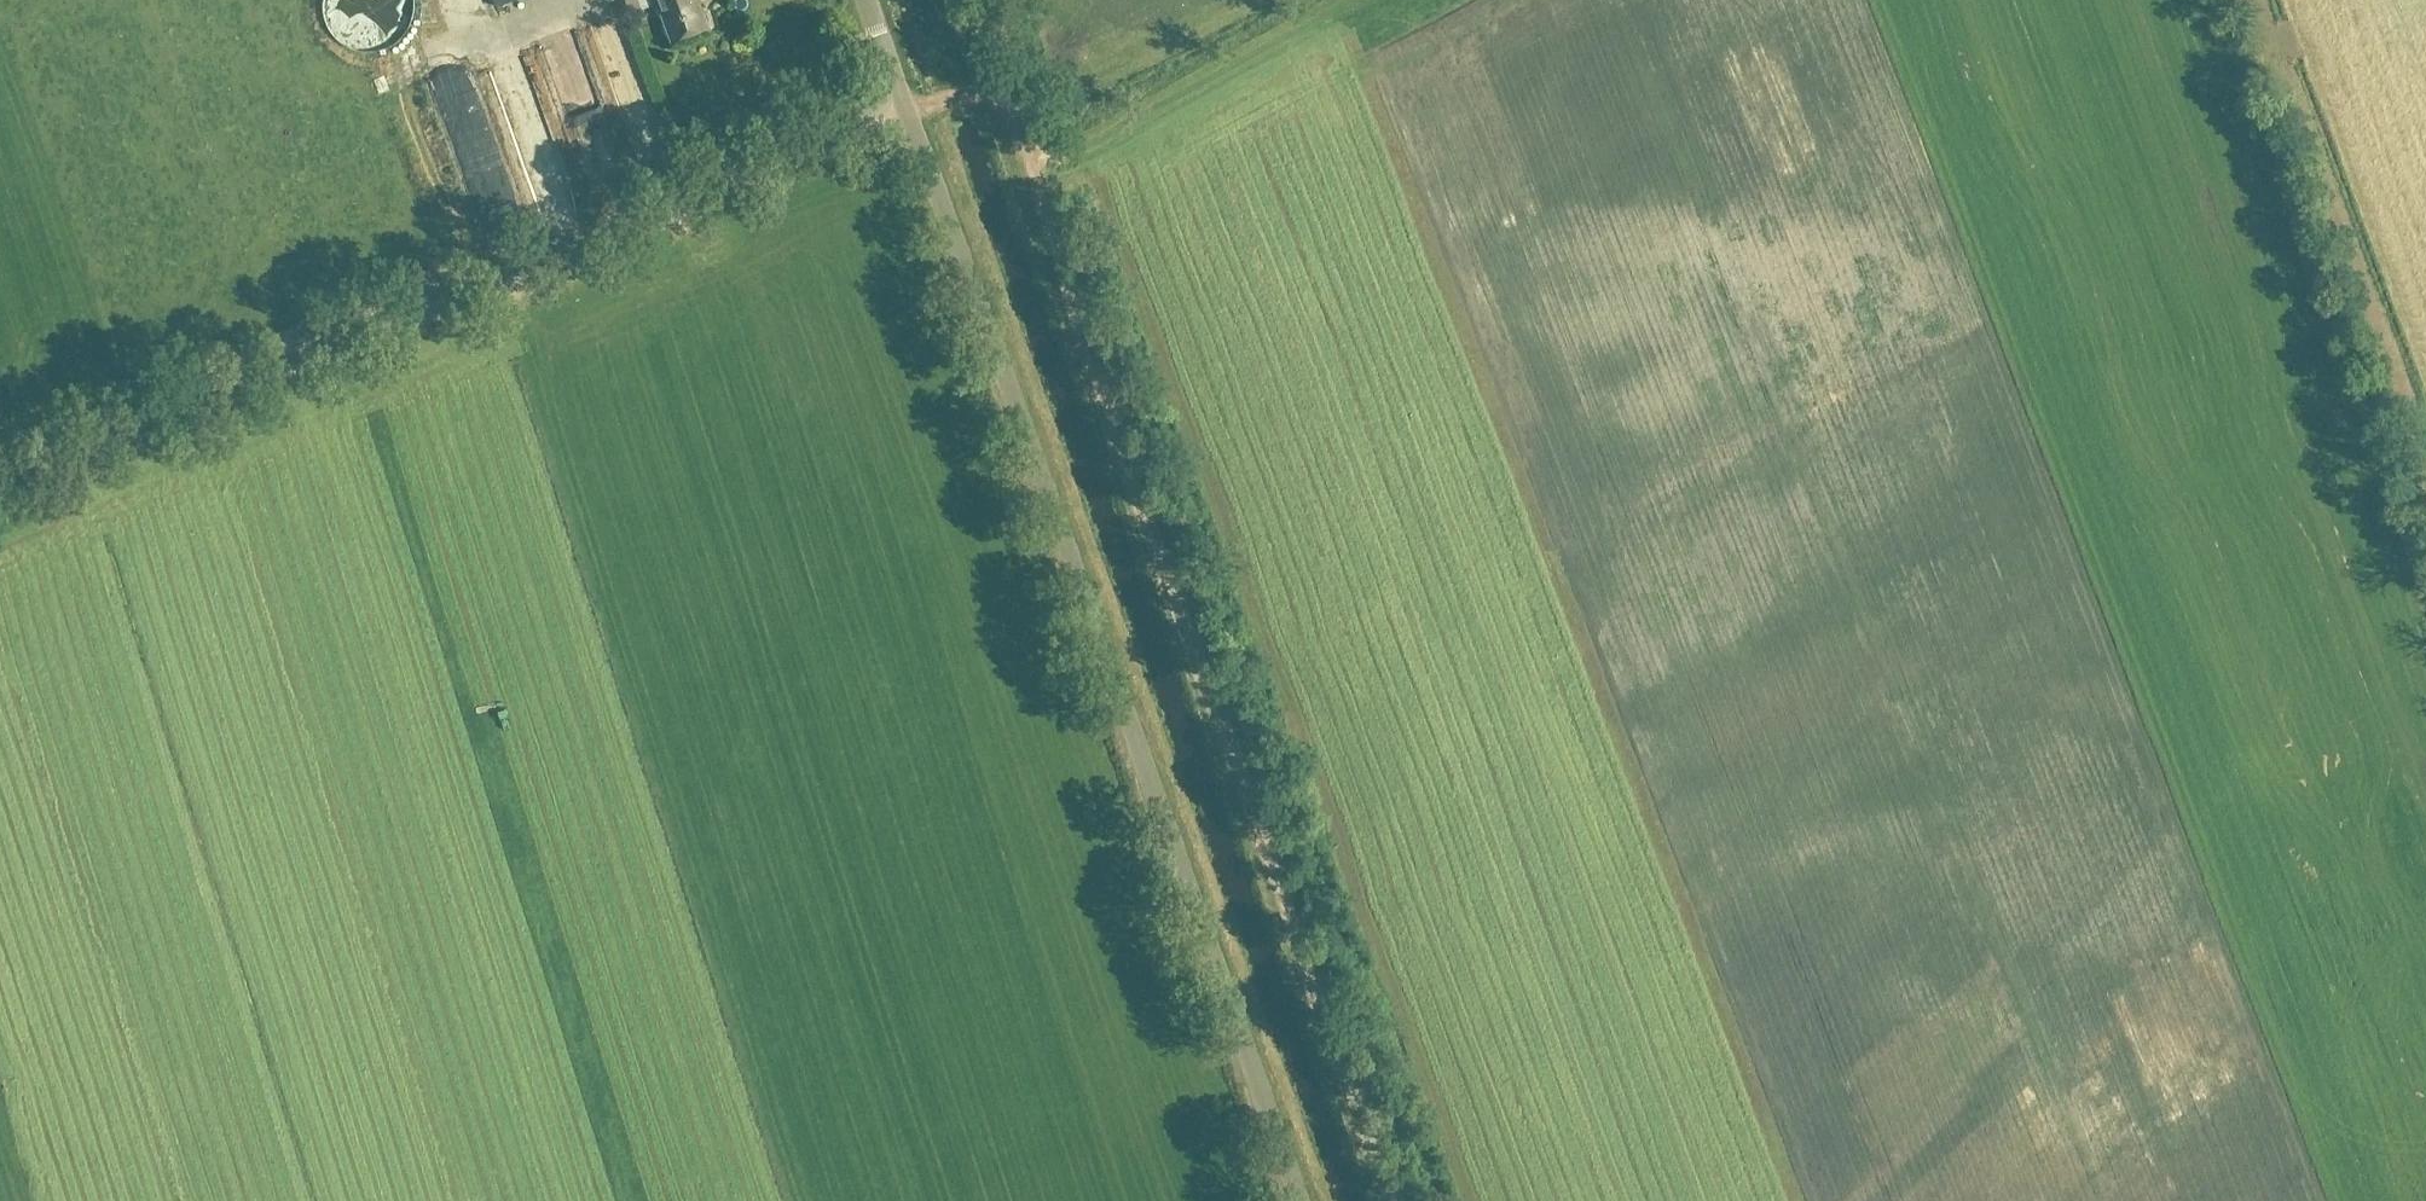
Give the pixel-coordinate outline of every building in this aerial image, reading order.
[(669,43),(706,30),(695,0),(653,0),(669,43)] [(605,108),(588,48),(557,57),(574,117),(605,108)] [(474,86),(452,93),(468,144),(490,137),(474,86)]
